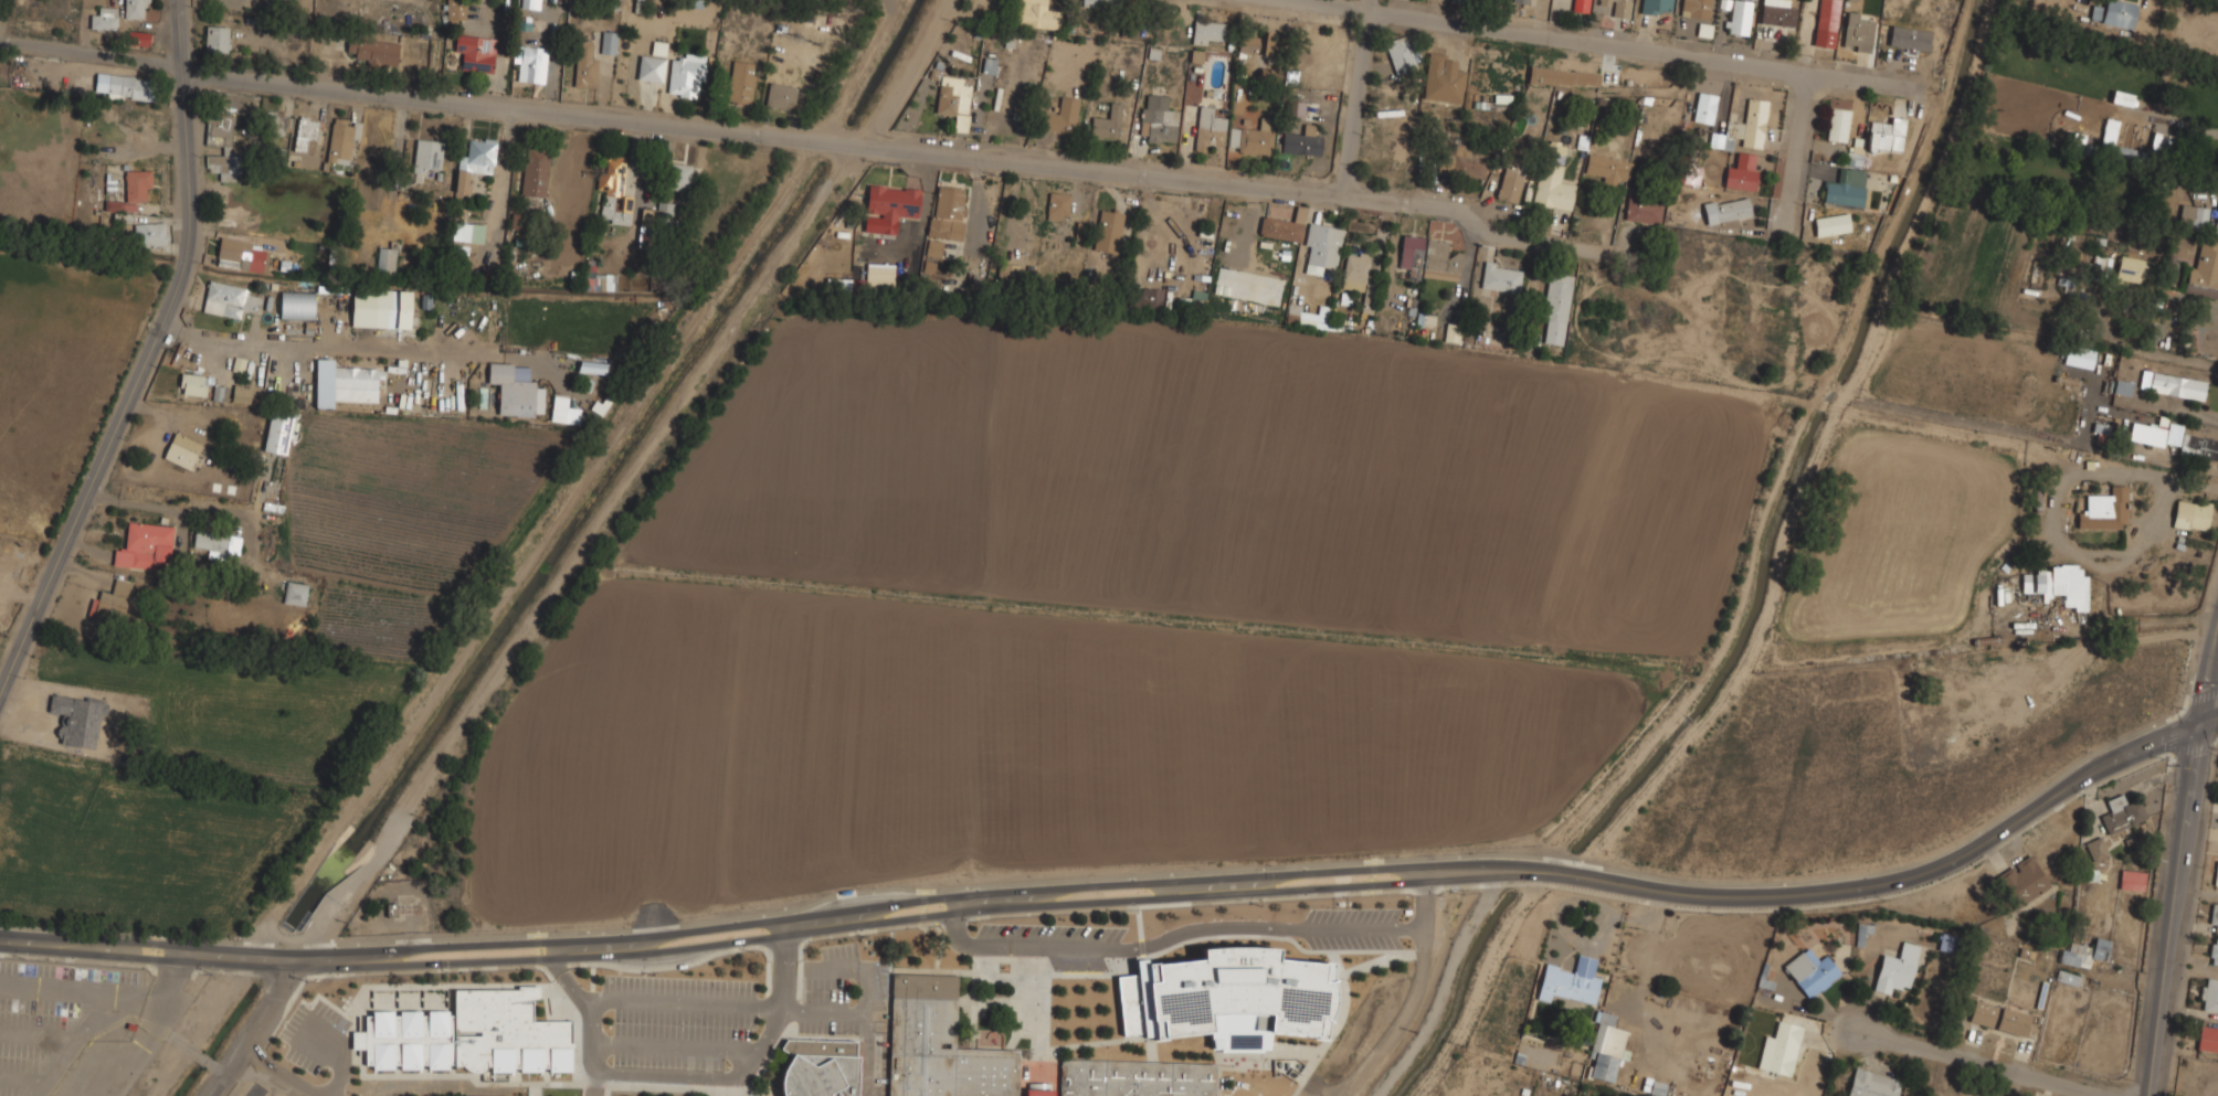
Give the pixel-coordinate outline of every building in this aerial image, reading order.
[(124,18),(147,18),(147,0),(124,0),(124,18)] [(465,0),(446,0),(446,20),(465,20),(465,0)] [(521,8),(540,9),(540,0),(521,0),(521,8)] [(1047,0),(1016,0),(1013,25),(1056,30),(1059,12),(1046,10),(1047,0)] [(1572,11),(1587,13),(1589,0),(1573,0),(1572,11)] [(1596,4),(1612,7),(1611,16),(1627,19),(1631,0),(1597,0),(1596,4)] [(1671,14),(1673,0),(1642,0),(1641,12),(1671,14)] [(1710,19),(1712,0),(1682,0),(1680,16),(1710,19)] [(1751,1),(1737,0),(1730,0),(1727,34),(1748,36),(1751,1)] [(1789,0),(1762,0),(1761,25),(1796,26),(1796,8),(1789,8),(1789,0)] [(1813,44),(1833,47),(1839,0),(1819,0),(1813,44)] [(2136,3),(2121,0),(2105,0),(2100,21),(2132,28),(2136,3)] [(2095,18),(2099,10),(2093,8),(2090,15),(2095,18)] [(116,9),(89,9),(89,29),(116,29),(116,9)] [(1841,47),(1868,51),(1873,14),(1847,11),(1841,47)] [(1193,21),(1192,44),(1207,45),(1207,41),(1222,41),(1224,23),(1193,21)] [(1930,28),(1890,24),(1888,46),(1929,50),(1930,28)] [(227,53),(228,27),(206,26),(205,52),(227,53)] [(601,54),(616,54),(617,32),(601,32),(601,54)] [(1240,32),(1239,53),(1274,55),(1275,33),(1240,32)] [(1384,41),(1394,72),(1416,65),(1405,34),(1384,41)] [(461,70),(494,72),(495,38),(455,36),(455,52),(462,53),(461,70)] [(396,68),(399,43),(348,38),(346,55),(367,58),(366,64),(396,68)] [(575,88),(597,88),(598,59),(592,59),(592,42),(576,42),(575,88)] [(517,81),(544,84),(547,49),(514,46),(513,62),(519,63),(517,81)] [(667,95),(699,98),(703,57),(671,54),(667,95)] [(637,80),(662,83),(665,58),(640,56),(637,80)] [(982,72),(995,74),(996,59),(984,58),(982,72)] [(727,102),(751,104),(755,63),(731,61),(727,102)] [(1600,75),(1529,66),(1528,81),(1598,89),(1600,75)] [(154,102),(156,77),(108,74),(106,97),(154,102)] [(954,131),(966,133),(971,87),(962,86),(963,78),(940,76),(936,114),(955,116),(954,131)] [(765,105),(791,111),(796,88),(769,82),(765,105)] [(2110,102),(2131,105),(2133,93),(2113,89),(2110,102)] [(1711,124),(1717,94),(1697,91),(1692,120),(1711,124)] [(1140,135),(1147,135),(1146,142),(1176,143),(1178,110),(1168,110),(1168,96),(1146,95),(1145,108),(1141,108),(1140,135)] [(1078,98),(1059,97),(1058,113),(1042,112),(1040,130),(1075,133),(1078,98)] [(1765,99),(1743,99),(1743,147),(1765,147),(1765,99)] [(1866,147),(1900,151),(1907,102),(1894,99),(1891,123),(1870,120),(1866,147)] [(1122,103),(1110,102),(1108,118),(1092,116),(1090,137),(1118,140),(1122,103)] [(1844,142),(1851,110),(1831,105),(1824,137),(1844,142)] [(1226,118),(1213,117),(1213,108),(1198,106),(1194,151),(1204,152),(1205,145),(1223,147),(1226,118)] [(258,132),(288,136),(291,116),(261,113),(258,132)] [(205,145),(222,145),(221,155),(205,155),(204,171),(218,172),(218,180),(240,181),(241,153),(231,153),(232,115),(207,114),(205,145)] [(352,164),(358,119),(331,116),(326,161),(352,164)] [(315,153),(318,119),(296,117),(293,150),(315,153)] [(1229,129),(1228,152),(1272,153),(1273,118),(1259,117),(1259,129),(1229,129)] [(2118,121),(2105,119),(2099,158),(2144,165),(2146,151),(2114,146),(2118,121)] [(2171,154),(2174,137),(2153,133),(2149,149),(2171,154)] [(1322,135),(1282,134),(1281,154),(1321,155),(1322,135)] [(458,155),(454,191),(466,192),(468,170),(492,173),(495,139),(469,137),(467,156),(458,155)] [(440,138),(413,139),(414,172),(442,171),(440,138)] [(1436,173),(1483,180),(1488,146),(1440,139),(1436,173)] [(1496,198),(1517,203),(1530,151),(1509,146),(1496,198)] [(550,150),(525,147),(519,194),(545,198),(550,150)] [(1861,152),(1842,150),(1840,166),(1859,168),(1861,152)] [(598,189),(624,189),(624,153),(598,153),(598,189)] [(1583,178),(1623,183),(1626,159),(1587,153),(1583,178)] [(1574,184),(1560,182),(1563,164),(1540,160),(1532,203),(1570,210),(1574,184)] [(688,190),(691,164),(670,161),(667,188),(688,190)] [(1754,189),(1754,168),(1724,167),(1724,188),(1754,189)] [(150,169),(125,169),(124,200),(104,200),(104,211),(136,211),(136,201),(150,201),(150,169)] [(917,221),(920,189),(867,183),(864,215),(917,221)] [(969,189),(934,183),(927,235),(961,241),(969,189)] [(1866,183),(1824,183),(1824,204),(1866,204),(1866,183)] [(601,222),(630,222),(630,193),(601,193),(601,222)] [(1067,193),(1047,193),(1047,217),(1067,217),(1067,193)] [(1702,202),(1705,223),(1750,215),(1747,195),(1702,202)] [(1659,224),(1661,202),(1626,198),(1624,220),(1659,224)] [(672,220),(670,202),(656,202),(657,220),(672,220)] [(2205,230),(2208,206),(2182,202),(2177,225),(2205,230)] [(1305,205),(1295,204),(1292,219),(1260,214),(1257,235),(1300,242),(1305,205)] [(1091,248),(1117,254),(1124,211),(1099,206),(1091,248)] [(1818,242),(1828,243),(1829,234),(1852,235),(1853,213),(1820,212),(1818,242)] [(1300,263),(1334,269),(1342,227),(1308,221),(1300,263)] [(167,244),(167,222),(135,222),(135,244),(167,244)] [(469,242),(470,224),(453,223),(452,241),(469,242)] [(1425,236),(1401,234),(1398,266),(1408,267),(1408,278),(1419,279),(1419,276),(1459,279),(1461,252),(1449,251),(1450,240),(1425,237),(1425,236)] [(215,265),(265,272),(268,243),(219,237),(215,265)] [(2196,237),(2186,292),(2217,298),(2217,241),(2196,237)] [(945,261),(946,242),(926,241),(925,261),(945,261)] [(392,274),(392,247),(378,247),(378,274),(392,274)] [(1341,288),(1364,291),(1361,311),(1371,313),(1375,283),(1365,280),(1369,253),(1345,251),(1341,288)] [(2114,277),(2146,284),(2151,262),(2119,255),(2114,277)] [(1518,292),(1522,266),(1483,260),(1479,287),(1518,292)] [(865,278),(825,276),(825,291),(893,295),(894,264),(866,263),(865,278)] [(1572,275),(1548,272),(1539,342),(1563,344),(1572,275)] [(614,289),(614,274),(582,274),(582,289),(614,289)] [(256,311),(261,290),(208,279),(201,310),(241,319),(242,309),(256,311)] [(411,289),(351,287),(350,326),(409,328),(411,289)] [(1127,308),(1161,308),(1162,288),(1140,287),(1140,295),(1127,294),(1127,308)] [(280,319),(314,320),(314,293),(281,292),(280,319)] [(1198,306),(1197,297),(1187,297),(1189,306),(1198,306)] [(1297,327),(1328,328),(1329,306),(1318,305),(1318,313),(1298,312),(1297,327)] [(2063,364),(2091,369),(2095,351),(2066,345),(2063,364)] [(553,365),(567,365),(567,357),(553,357),(553,365)] [(511,362),(487,362),(487,384),(498,384),(498,414),(542,415),(543,381),(511,381),(511,362)] [(580,375),(598,379),(600,365),(583,362),(580,375)] [(381,402),(381,364),(330,364),(330,401),(381,402)] [(2206,381),(2151,371),(2147,390),(2203,400),(2206,381)] [(205,395),(207,374),(180,373),(178,393),(205,395)] [(316,405),(325,405),(325,376),(317,376),(316,405)] [(2131,381),(2115,380),(2113,393),(2130,394),(2131,381)] [(251,384),(232,383),(231,402),(250,403),(251,384)] [(567,408),(568,397),(553,396),(550,422),(579,425),(581,409),(567,408)] [(262,449),(285,455),(294,415),(271,409),(262,449)] [(2182,425),(2167,423),(2164,443),(2179,446),(2182,425)] [(2137,444),(2162,444),(2162,427),(2137,427),(2137,444)] [(189,469),(200,444),(173,432),(162,457),(189,469)] [(2182,432),(2177,451),(2217,460),(2217,439),(2182,432)] [(2127,485),(2109,485),(2109,494),(2087,494),(2087,508),(2076,508),(2076,528),(2127,528),(2127,485)] [(2210,503),(2186,501),(2185,515),(2173,514),(2172,526),(2207,530),(2210,503)] [(173,525),(128,520),(125,545),(115,544),(112,565),(168,572),(173,525)] [(192,546),(207,550),(205,557),(224,561),(229,535),(194,529),(192,546)] [(2085,610),(2085,573),(2076,573),(2076,564),(2034,564),(2034,573),(2021,573),(2021,592),(2041,592),(2041,596),(2062,596),(2062,610),(2085,610)] [(133,583),(114,577),(109,592),(97,587),(88,616),(118,626),(133,583)] [(307,583),(285,581),(283,603),(305,605),(307,583)] [(101,727),(101,746),(126,746),(126,711),(93,711),(93,727),(101,727)] [(2106,800),(2110,812),(2100,815),(2107,834),(2144,821),(2137,801),(2126,805),(2122,794),(2106,800)] [(2107,858),(2101,837),(2085,842),(2091,862),(2107,858)] [(2013,865),(2013,866),(1994,877),(2013,909),(2050,888),(2030,854),(2013,865)] [(2144,891),(2145,872),(2120,871),(2119,890),(2144,891)] [(2211,904),(2209,923),(2217,925),(2217,905),(2211,904)] [(2110,941),(2094,937),(2092,947),(2070,942),(2068,951),(2061,949),(2058,962),(2089,969),(2091,958),(2105,962),(2110,941)] [(1882,955),(1873,991),(1889,994),(1891,986),(1909,990),(1920,946),(1902,941),(1898,958),(1882,955)] [(2209,963),(2217,965),(2217,941),(2212,941),(2209,963)] [(1210,1032),(1163,1036),(1164,1040),(1156,1041),(1154,1036),(1143,1039),(1142,1033),(1123,1036),(1117,977),(1137,976),(1134,961),(1145,959),(1148,962),(1158,961),(1156,965),(1202,960),(1200,949),(1225,947),(1248,947),(1278,948),(1269,1014),(1251,1015),(1207,1014),(1210,1032)] [(1826,955),(1818,961),(1808,947),(1783,966),(1809,1000),(1841,975),(1826,955)] [(1544,965),(1537,1000),(1549,1002),(1551,995),(1595,1004),(1600,978),(1593,977),(1596,959),(1577,955),(1574,971),(1544,965)] [(1278,959),(1269,1014),(1268,1032),(1270,1032),(1316,1041),(1317,1019),(1325,1022),(1330,1014),(1332,1002),(1332,989),(1330,980),(1321,981),(1322,960),(1278,959)] [(1321,981),(1330,980),(1331,962),(1322,960),(1321,981)] [(2075,986),(2078,976),(2058,970),(2055,980),(2075,986)] [(1214,1066),(1213,1095),(888,1095),(891,973),(957,976),(954,1046),(1018,1049),(1017,1060),(1214,1066)] [(2217,1012),(2217,980),(2204,979),(2202,999),(2203,999),(2202,1011),(2217,1012)] [(453,987),(514,986),(514,981),(541,980),(541,1000),(530,1000),(531,1020),(569,1020),(570,1041),(573,1041),(573,1047),(569,1047),(570,1071),(549,1071),(549,1067),(541,1067),(541,1071),(520,1072),(520,1067),(513,1067),(513,1072),(489,1073),(489,1066),(486,1066),(485,1070),(482,1073),(475,1073),(468,1071),(462,1066),(453,1066),(453,1064),(448,1064),(448,1068),(426,1070),(426,1064),(421,1064),(421,1068),(400,1070),(400,1065),(393,1065),(393,1071),(371,1071),(371,1065),(365,1065),(363,1050),(350,1050),(350,1030),(363,1029),(363,1014),(372,1014),(372,1011),(392,1010),(392,1015),(400,1015),(400,1010),(420,1010),(420,1015),(427,1015),(427,1009),(448,1009),(448,1013),(453,1013),(453,987)] [(1969,1022),(1992,1028),(1992,1029),(2024,1037),(2030,1015),(1974,1001),(1969,1022)] [(1590,1077),(1614,1083),(1619,1059),(1627,1061),(1630,1051),(1623,1049),(1627,1031),(1613,1028),(1616,1015),(1596,1010),(1593,1022),(1597,1023),(1589,1058),(1594,1059),(1590,1077)] [(1221,1050),(1212,1050),(1210,1032),(1207,1014),(1251,1015),(1253,1031),(1268,1032),(1270,1032),(1269,1049),(1264,1050),(1263,1053),(1221,1053),(1221,1050)] [(1317,1019),(1316,1041),(1323,1040),(1325,1022),(1317,1019)] [(1757,1069),(1791,1076),(1802,1026),(1777,1021),(1774,1038),(1764,1036),(1757,1069)] [(2198,1027),(2197,1051),(2217,1052),(2217,1028),(2198,1027)] [(858,1055),(857,1095),(782,1095),(781,1094),(780,1083),(782,1073),(786,1065),(792,1055),(780,1049),(785,1039),(855,1041),(856,1055),(858,1055)] [(1901,1080),(1854,1068),(1847,1095),(1897,1095),(1901,1080)]
